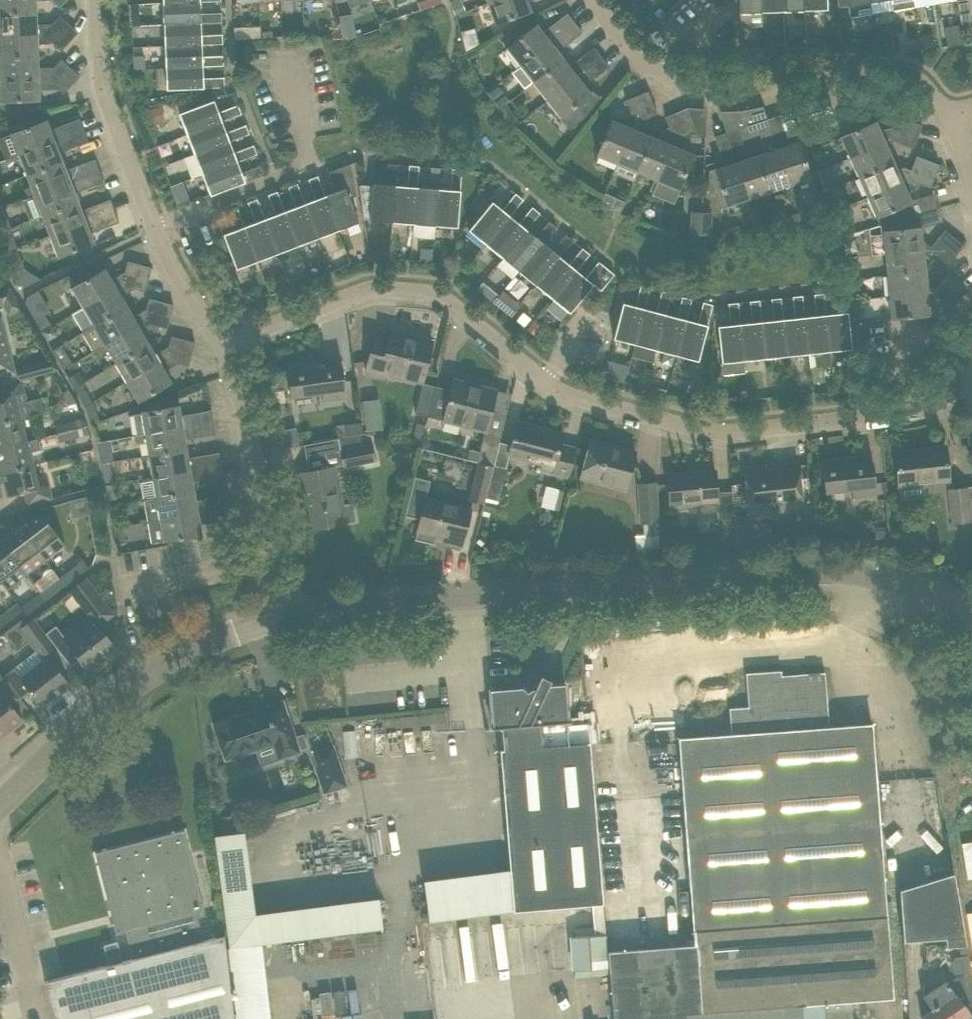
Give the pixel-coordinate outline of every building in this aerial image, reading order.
[(36,13),(36,0),(47,0),(0,0),(0,15),(36,13)] [(419,9),(442,0),(416,0),(419,9)] [(487,3),(494,25),(532,10),(528,1),(530,0),(496,0),(487,3)] [(739,13),(761,12),(760,0),(739,0),(739,13)] [(761,12),(783,11),(783,0),(760,0),(761,12)] [(783,11),(805,10),(804,0),(783,0),(783,11)] [(805,10),(827,9),(826,0),(804,0),(805,10)] [(840,7),(850,6),(852,16),(874,12),(872,2),(870,2),(869,0),(839,0),(840,7)] [(870,2),(872,2),(874,12),(893,9),(891,0),(869,0),(870,2)] [(893,9),(914,6),(913,0),(891,0),(893,9)] [(129,4),(130,17),(140,17),(139,3),(129,4)] [(163,4),(164,25),(200,23),(221,22),(221,12),(200,13),(200,3),(163,4)] [(42,35),(51,43),(52,42),(68,24),(59,16),(51,24),(50,24),(37,24),(36,13),(0,15),(0,36),(42,35)] [(505,48),(519,66),(574,22),(567,13),(543,32),(537,24),(505,48)] [(524,89),(532,83),(563,58),(557,51),(582,32),(574,22),(519,66),(511,72),(524,89)] [(164,25),(164,46),(201,44),(222,44),(222,34),(201,35),(200,23),(164,25)] [(68,24),(52,42),(61,50),(77,32),(68,24)] [(339,25),(328,27),(331,37),(341,35),(339,25)] [(932,33),(920,36),(922,48),(934,45),(932,33)] [(38,56),(38,43),(51,43),(42,35),(0,36),(0,57),(38,56)] [(165,68),(202,66),(223,65),(223,55),(202,56),(201,44),(164,46),(165,68)] [(532,83),(546,100),(601,56),(593,47),(569,66),(563,58),(532,83)] [(749,48),(749,59),(763,59),(763,58),(763,47),(749,48)] [(44,78),(53,87),(54,86),(71,68),(61,59),(53,68),(52,67),(38,67),(38,56),(0,57),(0,80),(44,78)] [(601,56),(546,100),(569,129),(584,117),(600,96),(599,95),(599,96),(592,90),(590,91),(584,85),(609,66),(601,56)] [(202,66),(165,68),(166,89),(224,87),(224,77),(203,77),(202,66)] [(71,68),(54,86),(57,89),(62,93),(79,75),(71,68)] [(0,80),(0,99),(0,101),(40,99),(40,89),(57,89),(54,86),(53,87),(44,78),(0,80)] [(629,111),(652,102),(648,91),(625,100),(629,111)] [(179,113),(187,134),(221,121),(241,113),(237,104),(218,112),(213,100),(179,113)] [(617,164),(636,172),(652,136),(641,132),(636,122),(657,113),(652,102),(629,111),(633,121),(634,123),(617,164)] [(498,109),(511,126),(519,121),(506,104),(498,109)] [(159,106),(144,110),(149,124),(163,120),(159,106)] [(676,112),(685,135),(697,130),(687,107),(676,112)] [(636,172),(656,181),(673,139),(685,135),(676,112),(665,117),(673,137),(663,141),(652,136),(636,172)] [(779,115),(766,119),(788,186),(810,178),(798,141),(788,144),(779,115)] [(894,128),(917,138),(921,125),(899,116),(894,128)] [(9,133),(18,155),(84,130),(79,118),(50,129),(47,120),(9,133)] [(596,156),(617,164),(634,123),(633,121),(623,124),(612,119),(596,156)] [(765,152),(756,155),(768,192),(788,186),(766,119),(755,122),(765,152)] [(187,134),(195,154),(229,141),(249,134),(245,124),(226,132),(221,121),(187,134)] [(840,137),(849,158),(890,140),(890,137),(881,133),(876,121),(840,137)] [(738,128),(725,133),(747,199),(768,192),(756,155),(747,158),(738,128)] [(849,158),(857,177),(893,161),(888,150),(892,140),(913,148),(917,138),(894,128),(890,137),(890,140),(849,158)] [(18,155),(25,175),(48,167),(63,161),(59,152),(88,141),(84,130),(18,155)] [(747,199),(725,133),(714,136),(722,160),(725,159),(727,164),(709,171),(707,191),(712,190),(718,209),(747,199)] [(673,139),(656,181),(651,193),(672,201),(693,153),(680,148),(685,135),(673,139)] [(195,154),(202,175),(237,163),(237,161),(256,154),(253,144),(233,152),(229,141),(195,154)] [(811,150),(814,160),(821,158),(825,150),(822,145),(811,150)] [(857,177),(866,197),(907,178),(918,183),(926,160),(916,156),(911,170),(904,167),(897,170),(893,161),(857,177)] [(24,188),(27,198),(99,171),(95,159),(66,169),(63,161),(48,167),(25,175),(29,186),(24,188)] [(926,160),(918,183),(919,183),(930,187),(939,164),(926,160)] [(237,163),(202,175),(210,195),(264,174),(261,165),(241,172),(237,163)] [(335,191),(325,195),(337,230),(358,222),(345,187),(353,185),(349,163),(328,171),(335,191)] [(370,220),(392,222),(395,185),(397,164),(387,163),(385,184),(373,183),(370,220)] [(392,222),(414,223),(417,187),(418,166),(409,165),(407,186),(395,185),(392,222)] [(414,223),(435,225),(438,188),(440,167),(430,167),(428,187),(417,187),(414,223)] [(438,188),(435,225),(457,227),(462,169),(452,168),(450,189),(438,188)] [(30,219),(41,215),(78,202),(74,192),(103,181),(99,171),(27,198),(22,200),(30,219)] [(315,199),(305,203),(318,237),(337,230),(325,195),(317,175),(308,179),(315,199)] [(878,224),(898,220),(917,215),(911,201),(907,192),(917,188),(919,183),(918,183),(907,178),(866,197),(878,224)] [(295,206),(284,210),(298,245),(318,237),(305,203),(297,183),(288,187),(295,206)] [(186,191),(174,195),(178,206),(190,202),(186,191)] [(275,214),(264,218),(277,253),(298,245),(284,210),(277,191),(267,194),(275,214)] [(486,244),(509,215),(523,199),(515,193),(502,209),(492,201),(468,229),(486,244)] [(599,204),(611,208),(615,198),(604,193),(599,204)] [(828,201),(832,212),(842,207),(839,197),(828,201)] [(41,215),(48,236),(114,211),(110,199),(81,210),(78,202),(41,215)] [(255,222),(244,226),(257,260),(277,253),(264,218),(257,199),(247,202),(255,222)] [(824,214),(821,204),(798,212),(800,219),(824,214)] [(630,216),(640,220),(644,209),(635,205),(630,216)] [(257,260),(244,226),(236,206),(227,210),(235,229),(223,234),(236,268),(257,260)] [(486,244),(503,258),(526,229),(539,213),(532,206),(518,223),(509,215),(486,244)] [(8,227),(10,226),(3,207),(0,208),(0,230),(8,227)] [(842,207),(832,212),(835,221),(846,216),(842,207)] [(700,234),(701,211),(690,210),(689,241),(700,241),(700,234)] [(114,211),(48,236),(56,255),(94,242),(90,232),(119,222),(114,211)] [(711,211),(701,211),(700,234),(710,235),(711,211)] [(779,226),(800,219),(798,212),(777,219),(779,226)] [(882,231),(884,253),(927,249),(931,246),(922,240),(921,227),(917,215),(898,220),(903,229),(882,231)] [(519,272),(543,243),(556,226),(548,220),(535,236),(526,229),(503,258),(519,272)] [(5,252),(16,248),(8,227),(0,230),(0,240),(5,252)] [(935,240),(954,256),(963,245),(944,229),(935,240)] [(519,272),(536,285),(560,256),(573,240),(565,234),(552,250),(543,243),(519,272)] [(884,253),(886,275),(925,272),(924,258),(931,250),(948,264),(954,256),(935,240),(931,246),(927,249),(884,253)] [(536,285),(553,299),(576,270),(589,254),(582,247),(568,264),(560,256),(536,285)] [(16,248),(5,252),(13,273),(24,269),(16,248)] [(127,261),(124,272),(148,278),(151,267),(127,261)] [(576,270),(553,299),(569,312),(593,284),(601,290),(614,274),(598,261),(585,277),(576,270)] [(70,287),(82,307),(120,284),(124,272),(123,272),(111,279),(105,268),(70,287)] [(82,307),(93,326),(127,306),(121,296),(133,289),(133,288),(145,291),(148,278),(124,272),(120,284),(82,307)] [(886,275),(888,297),(933,292),(935,293),(942,299),(958,280),(949,272),(935,289),(927,283),(925,272),(886,275)] [(482,295),(493,302),(504,288),(498,283),(490,284),(482,295)] [(635,344),(644,308),(650,288),(640,285),(635,306),(622,302),(613,338),(635,344)] [(1,304),(8,315),(21,308),(9,286),(0,289),(0,304),(1,304)] [(656,349),(665,314),(670,293),(661,291),(655,311),(644,308),(635,344),(656,349)] [(837,312),(826,314),(830,350),(851,348),(845,291),(835,292),(837,312)] [(493,304),(510,317),(520,305),(503,292),(493,304)] [(933,292),(888,297),(891,318),(930,314),(928,301),(935,293),(933,292)] [(816,315),(804,316),(808,353),(830,350),(826,314),(823,293),(813,294),(816,315)] [(794,317),(783,318),(787,355),(808,353),(804,316),(802,295),(792,296),(794,317)] [(656,349),(677,355),(686,319),(691,299),(682,296),(676,316),(665,314),(656,349)] [(773,319),(761,321),(766,357),(787,355),(783,318),(781,297),(771,299),(773,319)] [(149,298),(146,310),(170,316),(173,304),(149,298)] [(751,322),(740,323),(744,360),(766,357),(761,321),(759,300),(749,301),(751,322)] [(686,319),(677,355),(698,360),(712,304),(703,302),(697,322),(686,319)] [(744,360),(740,323),(738,302),(728,303),(730,324),(717,325),(721,362),(744,360)] [(29,310),(41,330),(50,324),(39,304),(29,310)] [(93,351),(104,345),(142,322),(146,310),(145,309),(133,316),(127,306),(93,326),(82,332),(93,351)] [(104,345),(114,363),(149,344),(143,333),(155,326),(155,325),(166,328),(170,316),(146,310),(142,322),(104,345)] [(16,373),(0,317),(0,377),(16,373)] [(526,329),(534,335),(542,325),(534,319),(526,329)] [(41,331),(47,341),(57,335),(51,325),(41,331)] [(387,376),(420,383),(422,383),(422,382),(432,341),(390,331),(388,338),(374,334),(365,372),(387,377),(387,376)] [(171,335),(168,347),(191,354),(195,342),(171,335)] [(52,350),(63,369),(71,364),(60,344),(52,350)] [(114,363),(125,382),(163,360),(168,347),(167,347),(155,354),(149,344),(114,363)] [(163,360),(125,382),(136,400),(171,381),(165,370),(176,363),(177,362),(188,365),(191,354),(168,347),(163,360)] [(810,366),(834,365),(833,352),(809,353),(810,366)] [(321,394),(323,402),(347,398),(342,364),(326,366),(325,358),(285,363),(290,398),(321,394)] [(67,376),(73,386),(80,382),(81,383),(85,381),(78,370),(67,376)] [(20,417),(44,411),(40,397),(26,401),(21,379),(0,384),(0,422),(20,417)] [(478,461),(477,463),(493,467),(494,466),(507,409),(491,406),(496,389),(453,379),(451,389),(434,385),(426,416),(443,420),(443,422),(484,432),(476,461),(478,461)] [(73,386),(84,405),(92,401),(81,383),(80,382),(73,386)] [(413,412),(426,416),(434,385),(422,382),(422,383),(420,383),(413,412)] [(364,399),(365,429),(381,428),(380,398),(364,399)] [(92,401),(84,405),(86,407),(91,423),(99,420),(92,402),(92,401)] [(132,437),(133,436),(213,422),(211,409),(181,415),(179,405),(140,411),(141,413),(128,415),(132,437)] [(26,441),(20,417),(0,422),(0,447),(26,441)] [(54,424),(56,433),(73,429),(71,420),(54,424)] [(335,425),(337,439),(360,435),(359,434),(363,433),(361,421),(335,425)] [(576,448),(560,443),(563,432),(517,421),(508,456),(540,465),(539,471),(568,478),(576,448)] [(145,442),(148,455),(187,448),(185,439),(215,433),(213,422),(133,436),(135,443),(145,442)] [(291,428),(274,431),(278,449),(295,446),(291,428)] [(73,429),(56,433),(58,442),(75,438),(73,429)] [(360,435),(337,439),(342,467),(376,461),(373,442),(371,442),(370,435),(360,437),(360,435)] [(34,464),(30,451),(40,448),(37,438),(26,441),(0,447),(0,473),(34,464)] [(420,438),(418,448),(427,451),(429,444),(427,440),(420,438)] [(97,441),(101,463),(111,462),(107,440),(97,441)] [(580,479),(624,490),(634,451),(590,440),(580,479)] [(895,451),(897,471),(899,485),(948,480),(945,446),(895,451)] [(148,455),(152,477),(221,465),(219,452),(188,457),(187,448),(148,455)] [(821,458),(823,478),(825,493),(851,490),(852,498),(876,495),(872,461),(857,462),(856,454),(821,458)] [(111,462),(101,463),(105,485),(114,483),(111,462)] [(744,468),(746,488),(748,505),(776,502),(777,512),(802,509),(797,462),(744,468)] [(493,467),(477,463),(468,500),(484,504),(486,497),(492,473),(493,467)] [(0,473),(0,483),(3,482),(7,496),(24,492),(27,504),(52,497),(49,484),(39,486),(34,464),(0,473)] [(152,477),(155,498),(194,491),(192,481),(223,476),(221,465),(152,477)] [(298,473),(303,499),(308,499),(314,528),(357,520),(353,502),(344,504),(336,465),(298,473)] [(492,473),(486,497),(497,500),(498,500),(506,469),(505,468),(494,466),(493,467),(492,473)] [(698,504),(698,513),(717,511),(717,523),(735,521),(732,490),(716,492),(714,468),(667,472),(671,511),(686,510),(686,505),(698,504)] [(637,482),(640,523),(659,522),(656,481),(637,482)] [(556,507),(559,486),(545,484),(542,504),(556,507)] [(949,490),(952,522),(970,520),(967,488),(949,490)] [(155,498),(159,520),(228,507),(226,495),(196,500),(194,491),(155,498)] [(419,519),(414,539),(434,544),(435,543),(434,543),(435,539),(436,539),(436,538),(436,535),(443,537),(442,541),(461,545),(466,526),(470,507),(425,495),(419,519)] [(228,507),(159,520),(163,541),(202,534),(200,524),(230,519),(228,507)] [(28,520),(19,527),(44,560),(65,544),(40,512),(28,521),(28,520)] [(122,525),(112,526),(113,529),(115,543),(116,543),(125,542),(123,527),(122,525)] [(874,527),(875,540),(885,539),(884,526),(874,527)] [(19,527),(1,541),(26,574),(44,560),(19,527)] [(639,549),(660,546),(658,533),(637,536),(639,549)] [(0,542),(0,580),(1,581),(0,581),(6,589),(26,574),(1,541),(0,542)] [(83,559),(58,578),(64,586),(89,567),(83,559)] [(70,589),(86,611),(102,599),(85,577),(70,589)] [(58,578),(39,592),(45,600),(64,586),(58,578)] [(39,592),(20,606),(20,607),(22,610),(26,615),(45,600),(39,592)] [(0,615),(0,620),(3,624),(22,610),(20,607),(20,606),(17,602),(0,615)] [(55,626),(45,633),(55,646),(70,666),(80,659),(88,669),(115,648),(89,615),(73,627),(62,635),(55,626)] [(15,649),(27,641),(40,657),(46,653),(55,646),(34,617),(25,623),(22,618),(3,633),(15,649)] [(15,672),(6,679),(20,697),(29,690),(40,705),(69,683),(57,667),(48,656),(20,678),(15,672)] [(607,950),(613,1018),(851,1018),(850,1000),(892,997),(891,977),(873,742),(871,723),(828,727),(824,672),(781,675),(781,670),(746,673),(748,706),(729,708),(731,734),(678,738),(680,758),(693,943),(607,950)] [(522,687),(490,690),(491,709),(493,728),(501,728),(502,749),(500,749),(509,869),(512,910),(591,904),(602,903),(589,742),(587,719),(586,719),(586,722),(542,727),(542,724),(567,722),(566,703),(564,683),(549,685),(551,680),(550,680),(541,675),(536,685),(534,685),(533,685),(531,686),(529,686),(527,687),(526,688),(524,689),(522,687)] [(22,719),(11,704),(20,697),(6,679),(0,684),(0,736),(22,719)] [(212,722),(219,741),(225,759),(272,744),(277,759),(300,751),(282,700),(235,716),(234,714),(212,722)] [(313,753),(315,753),(319,764),(314,765),(324,793),(346,785),(332,745),(313,752),(313,753)] [(273,792),(295,787),(292,775),(270,780),(273,792)] [(219,816),(219,817),(221,834),(241,831),(238,814),(219,816)] [(224,934),(203,940),(198,919),(148,932),(147,925),(204,911),(189,849),(184,830),(95,853),(116,934),(125,931),(132,958),(122,961),(117,941),(104,945),(109,964),(100,966),(44,981),(54,1018),(234,1018),(224,934)] [(899,889),(902,941),(944,937),(945,946),(965,944),(953,872),(899,889)] [(428,928),(433,990),(481,986),(480,972),(511,969),(510,953),(522,952),(520,920),(428,928)] [(605,935),(572,937),(575,969),(608,966),(605,935)] [(950,962),(952,971),(958,975),(970,973),(967,954),(955,956),(950,962)] [(920,1015),(922,1018),(961,1018),(969,1014),(946,979),(921,996),(930,1008),(920,1015)] [(365,987),(340,987),(341,1010),(366,1009),(365,987)]
